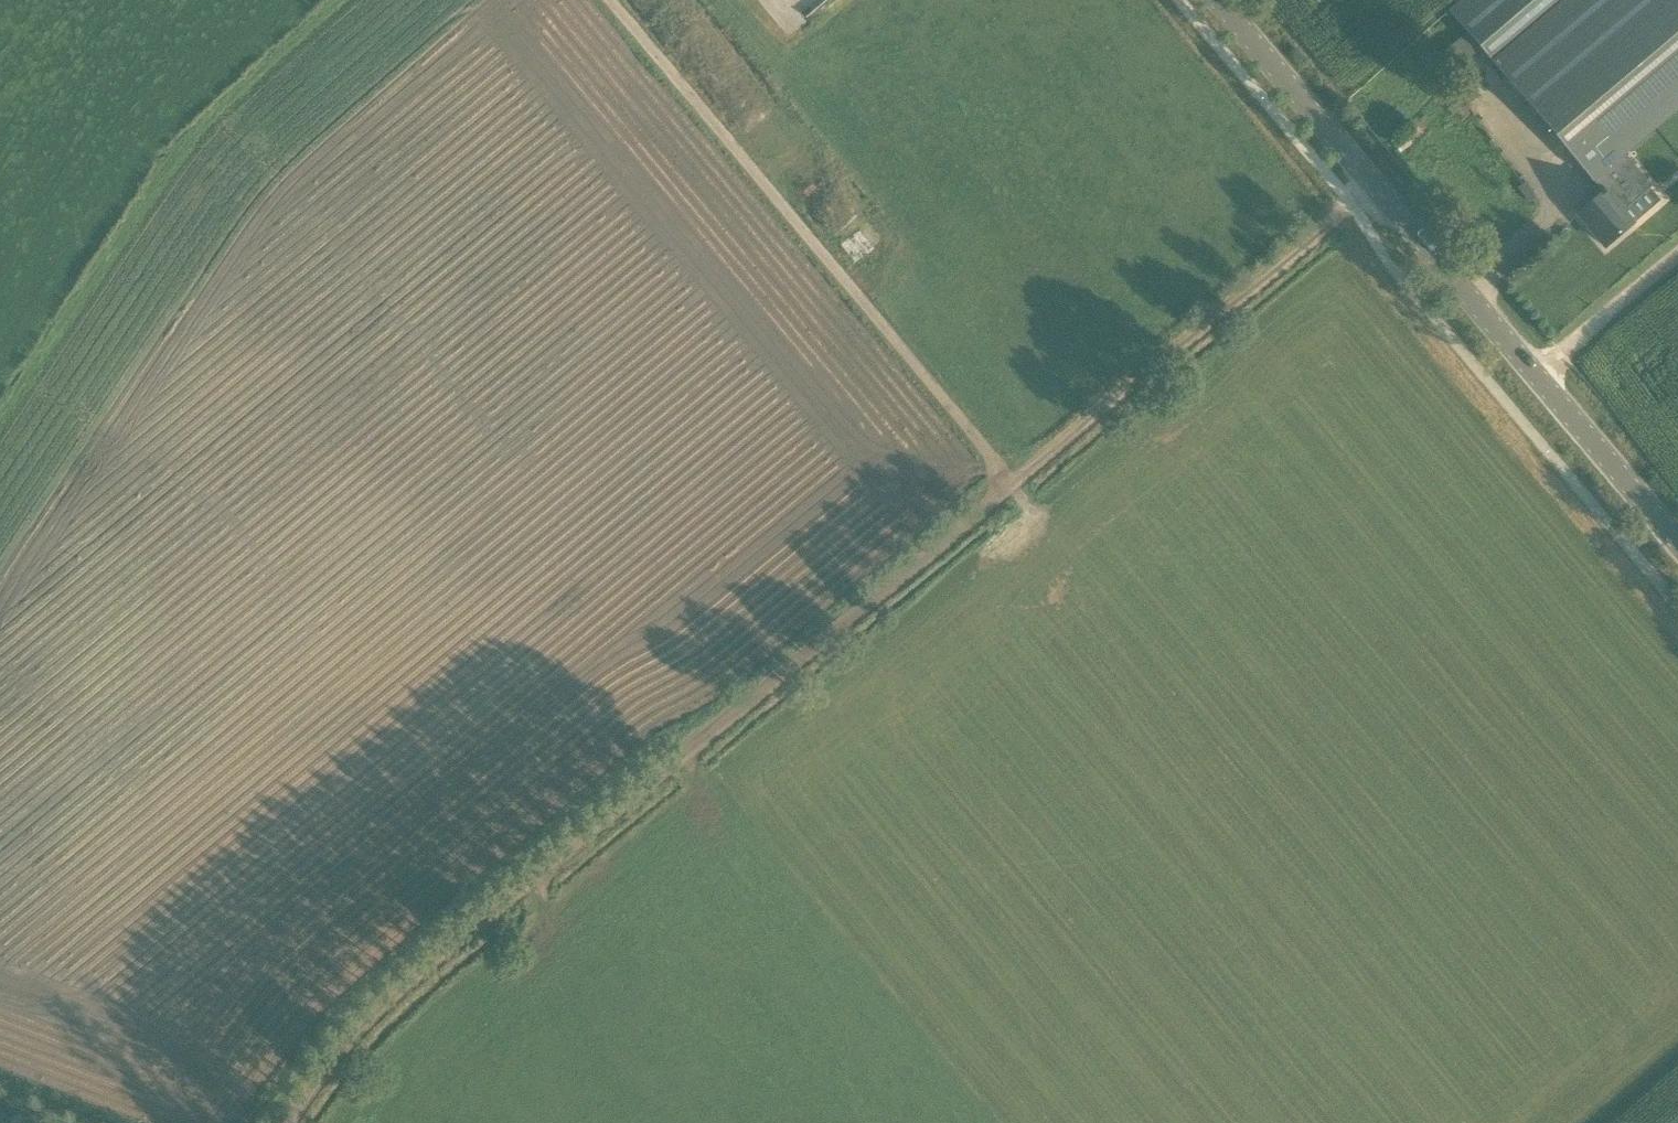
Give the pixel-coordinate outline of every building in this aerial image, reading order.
[(1449,13),(1491,62),(1593,182),(1593,181),(1623,156),(1625,155),(1677,109),(1677,0),(1465,0),(1449,13)] [(1604,193),(1579,215),(1606,246),(1622,232),(1631,224),(1621,212),(1652,187),(1625,155),(1623,156),(1593,181),(1604,193)]
